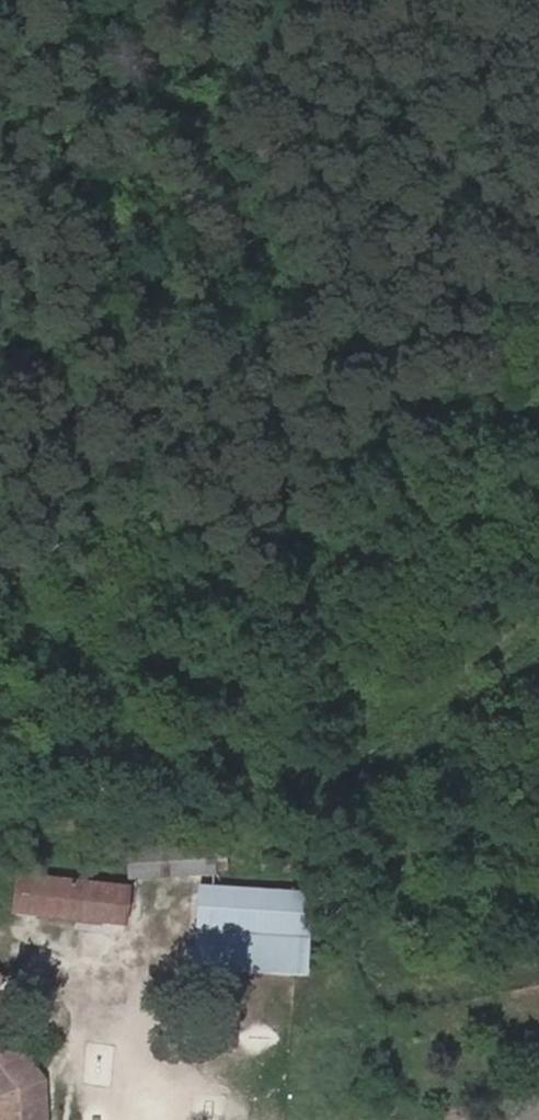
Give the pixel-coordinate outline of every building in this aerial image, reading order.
[(223,841),(136,846),(137,871),(224,867),(223,841)] [(138,882),(29,873),(26,906),(135,916),(138,882)] [(208,885),(204,921),(319,930),(322,894),(208,885)] [(316,969),(319,930),(204,921),(201,958),(316,969)] [(12,972),(0,960),(0,984),(12,972)] [(6,1119),(52,1119),(50,1071),(16,1026),(0,1038),(0,1081),(5,1088),(6,1119)]
